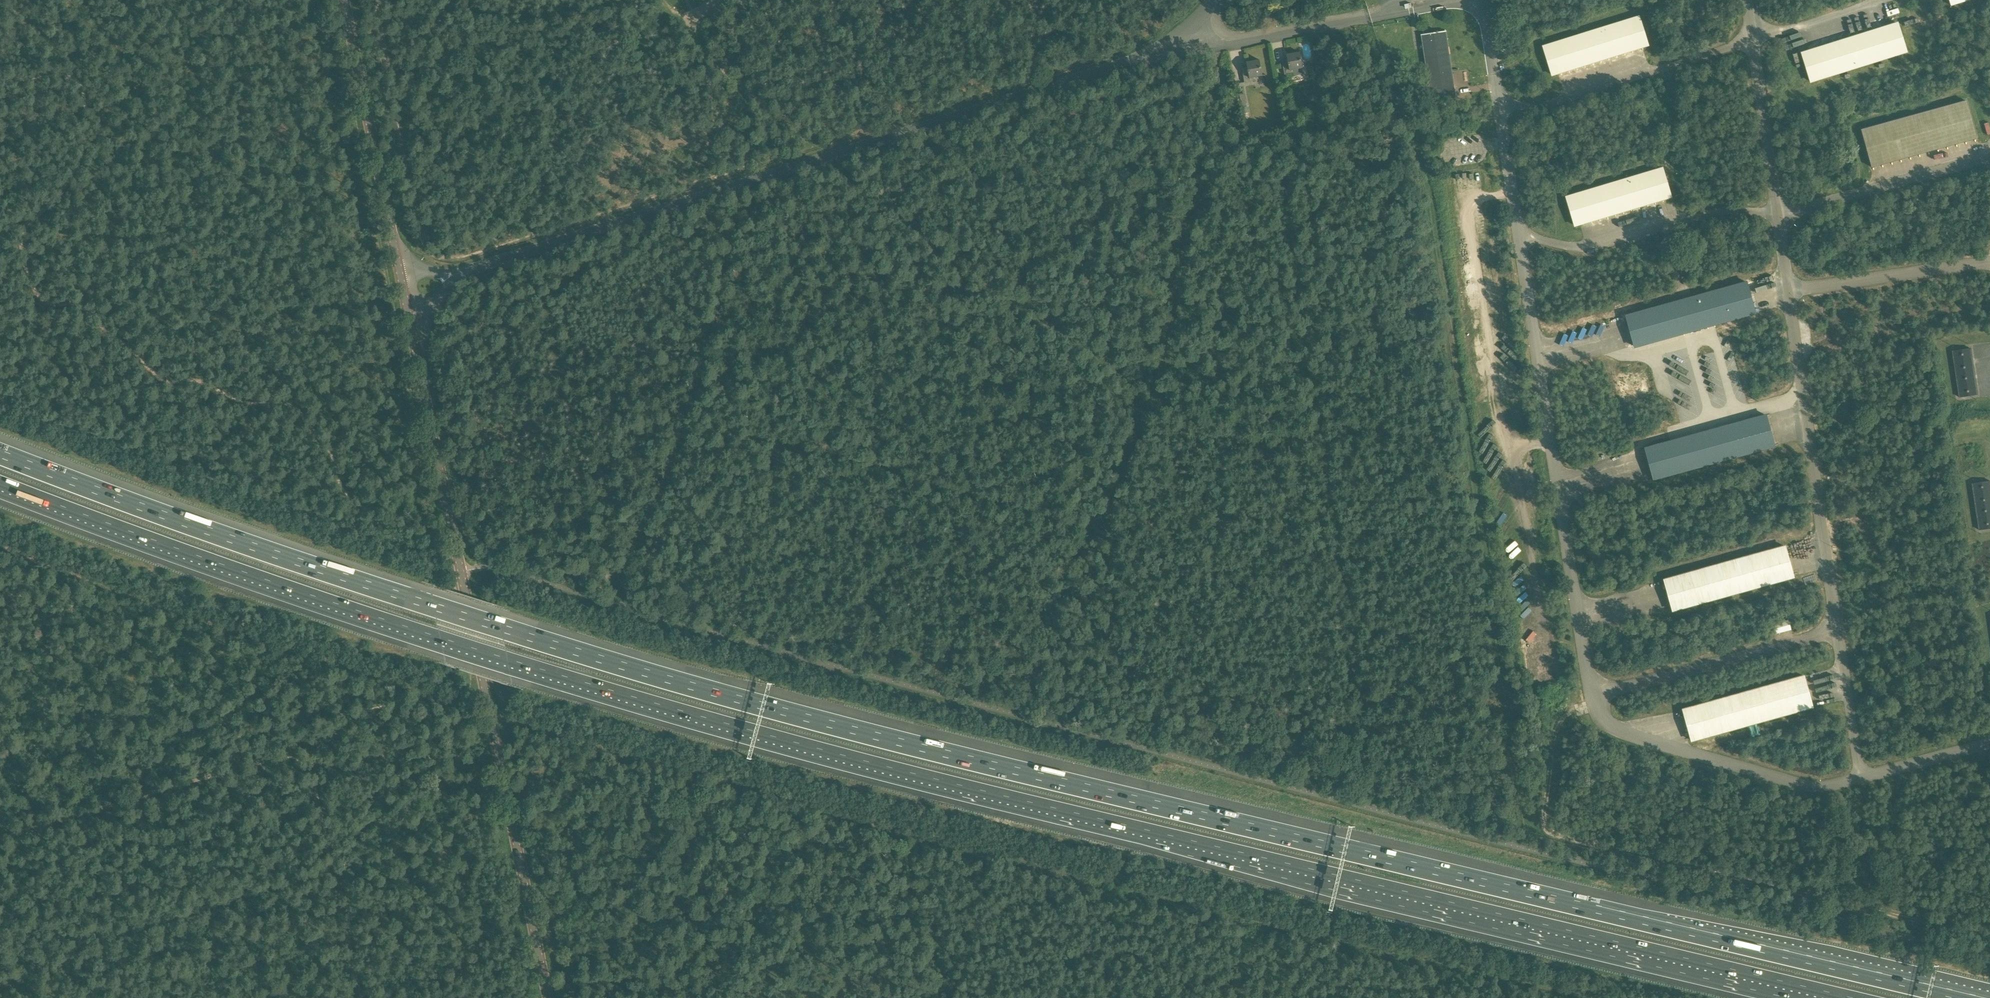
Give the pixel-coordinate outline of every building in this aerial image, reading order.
[(1551,75),(1642,47),(1647,45),(1639,17),(1543,47),(1551,75)] [(1897,24),(1807,52),(1801,53),(1810,82),(1906,52),(1897,24)] [(1446,30),(1429,33),(1421,34),(1432,105),(1457,101),(1446,30)] [(1287,54),(1288,59),(1282,60),(1285,74),(1294,72),(1294,69),(1303,67),(1300,52),(1287,54)] [(1246,62),(1247,67),(1242,68),(1245,82),(1254,80),(1253,77),(1263,75),(1260,59),(1246,62)] [(1860,130),(1871,167),(1976,138),(1965,101),(1860,130)] [(1566,197),(1574,226),(1670,197),(1662,168),(1566,197)] [(1625,316),(1634,347),(1754,313),(1746,282),(1625,316)] [(1976,395),(1975,383),(1969,348),(1952,351),(1959,397),(1976,395)] [(1645,448),(1653,479),(1774,446),(1765,415),(1645,448)] [(1989,481),(1971,483),(1978,530),(1989,528),(1989,487),(1989,481)] [(1663,580),(1672,610),(1793,577),(1784,547),(1663,580)] [(1772,624),(1775,634),(1790,630),(1787,620),(1772,624)] [(1682,710),(1691,740),(1811,707),(1803,676),(1682,710)]
